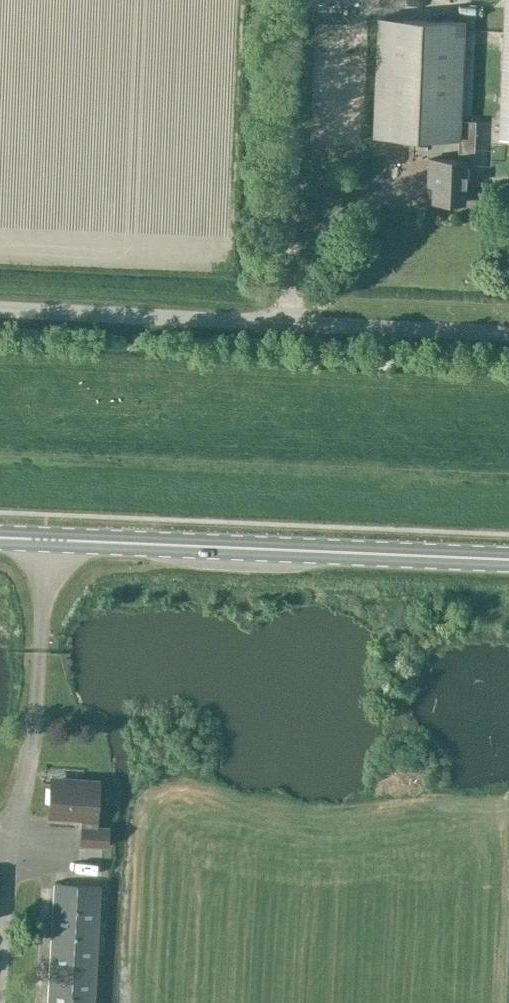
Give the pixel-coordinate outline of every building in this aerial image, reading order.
[(499,139),(508,140),(508,0),(505,0),(499,139)] [(459,138),(460,120),(464,21),(378,17),(373,134),(459,138)] [(460,120),(459,138),(458,160),(429,159),(428,174),(433,174),(432,201),(464,202),(466,164),(474,164),(475,120),(460,120)] [(51,778),(49,816),(82,818),(80,846),(109,848),(109,826),(97,826),(99,781),(51,778)] [(102,885),(55,882),(48,1002),(96,1002),(102,885)]
